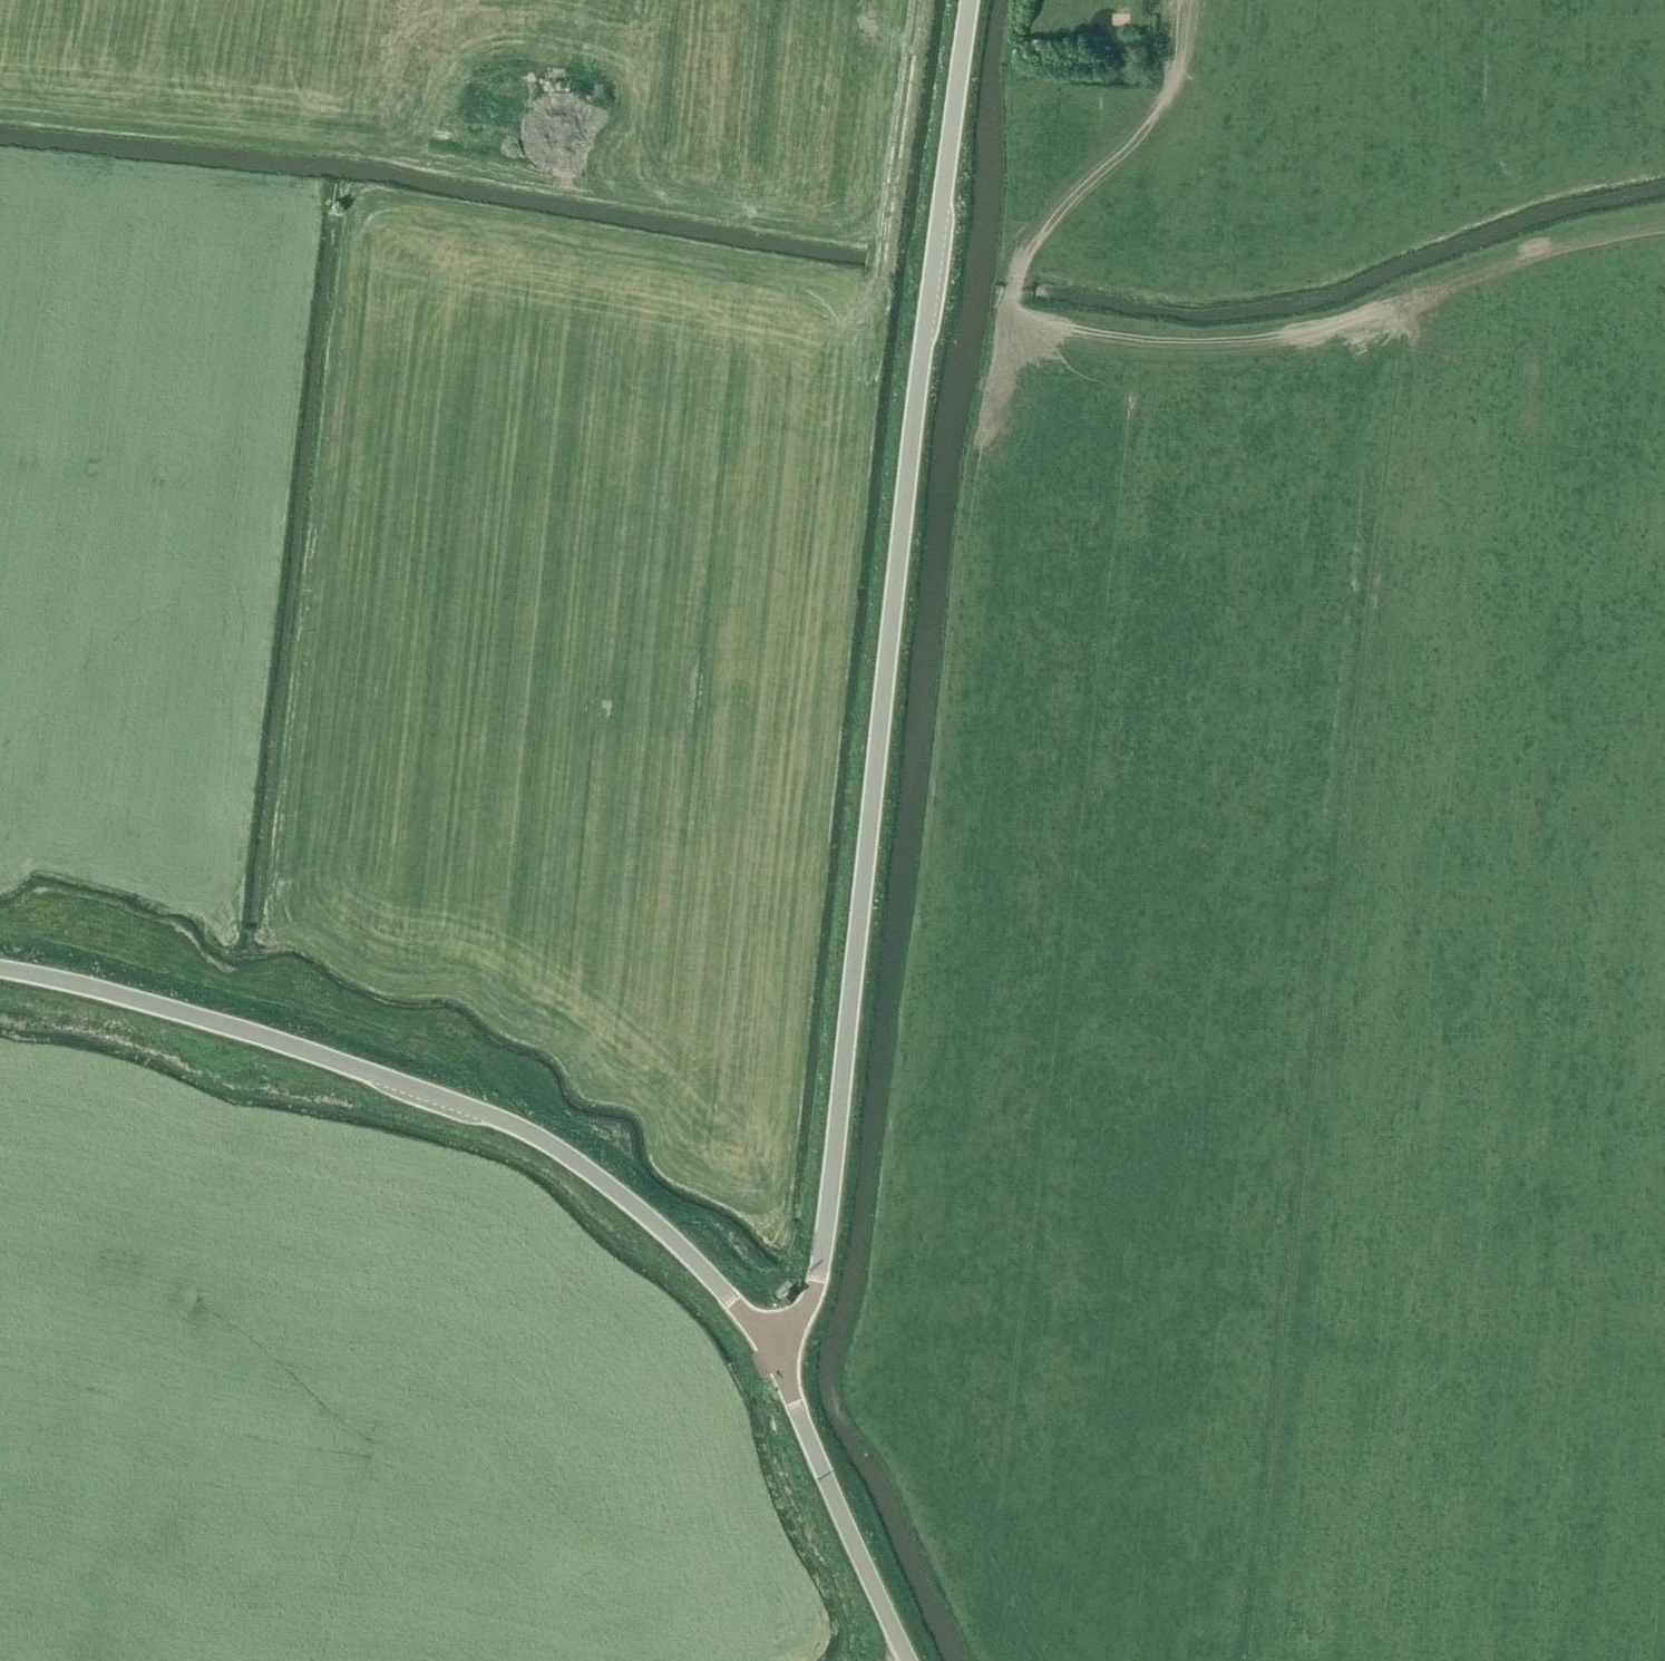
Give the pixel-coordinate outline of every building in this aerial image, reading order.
[(781,1295),(788,1302),(795,1295),(789,1288),(781,1295)]
